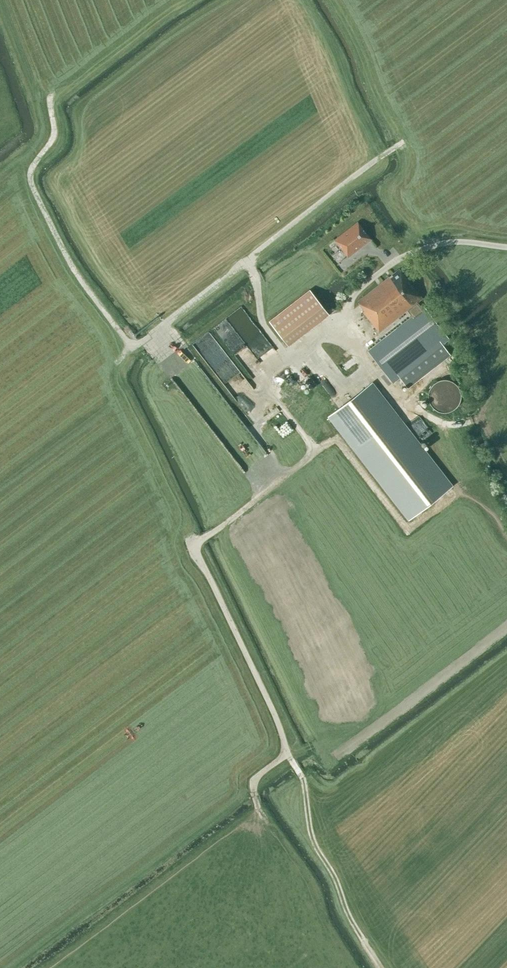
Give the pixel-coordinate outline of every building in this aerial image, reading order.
[(371,240),(357,223),(335,240),(348,257),(371,240)] [(393,383),(400,378),(408,388),(450,355),(442,345),(449,340),(424,307),(422,309),(417,302),(422,299),(399,269),(357,302),(364,310),(362,312),(378,333),(407,310),(412,317),(368,351),(393,383)] [(327,312),(308,288),(267,319),(286,343),(327,312)] [(236,333),(252,323),(243,310),(227,319),(236,333)] [(214,339),(201,348),(222,378),(231,372),(228,369),(232,366),(214,339)] [(305,395),(317,389),(303,365),(292,372),(305,395)] [(448,378),(444,378),(441,378),(438,379),(435,380),(432,382),(430,384),(428,387),(427,390),(426,393),(426,396),(426,400),(427,403),(428,406),(430,408),(432,410),(435,412),(438,414),(441,415),(444,415),(448,415),(451,414),(454,412),(456,410),(458,408),(460,406),(462,403),(462,400),(463,396),(462,393),(462,390),(460,387),(458,384),(456,382),(454,380),(451,379),(448,378)] [(451,484),(371,381),(326,415),(407,519),(451,484)]
